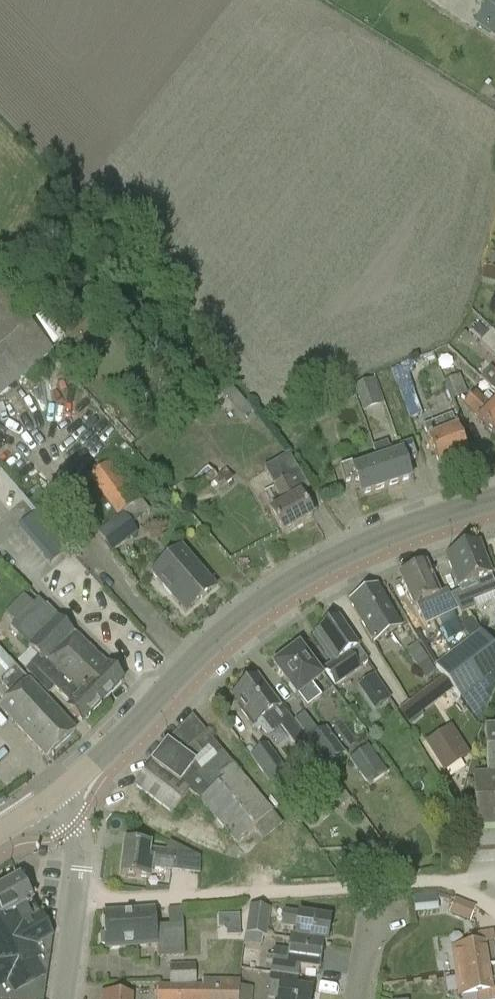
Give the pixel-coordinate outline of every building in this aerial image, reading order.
[(484,2),(488,4),(475,25),(494,38),(494,0),(486,0),(484,2)] [(0,293),(0,398),(52,354),(0,293)] [(470,334),(494,359),(494,334),(491,330),(487,335),(478,326),(470,334)] [(467,395),(460,375),(444,382),(451,402),(467,395)] [(199,387),(226,417),(237,407),(210,377),(199,387)] [(383,406),(374,379),(353,386),(363,412),(383,406)] [(494,436),(494,393),(493,392),(491,389),(482,399),(474,393),(463,406),(494,437),(494,436)] [(401,397),(410,420),(421,416),(412,392),(401,397)] [(467,457),(455,427),(451,416),(423,427),(428,438),(424,439),(430,455),(435,453),(440,467),(467,457)] [(258,419),(237,431),(243,442),(265,430),(258,419)] [(411,480),(405,462),(416,459),(411,443),(389,450),(387,444),(372,448),(376,461),(377,461),(386,488),(411,480)] [(299,495),(297,496),(288,478),(298,472),(288,454),(264,469),(284,504),(270,512),(283,535),(312,518),(299,495)] [(140,500),(111,461),(87,479),(116,518),(140,500)] [(376,461),(353,469),(351,464),(339,468),(344,483),(352,481),(356,490),(359,489),(362,497),(386,488),(377,461),(376,461)] [(209,465),(183,485),(193,497),(214,481),(220,489),(234,479),(226,469),(217,476),(209,465)] [(122,514),(97,533),(113,553),(138,534),(122,514)] [(490,575),(491,574),(479,545),(446,558),(458,587),(459,591),(450,596),(460,615),(476,609),(474,603),(494,594),(494,586),(490,575)] [(186,614),(216,588),(182,548),(151,574),(186,614)] [(433,611),(429,601),(440,596),(426,565),(400,577),(414,608),(416,607),(421,617),(433,611)] [(401,628),(378,587),(350,602),(374,644),(401,628)] [(123,682),(109,668),(38,600),(8,631),(37,659),(24,672),(48,695),(54,688),(71,705),(68,709),(83,723),(123,682)] [(339,620),(317,635),(313,638),(330,664),(323,670),(334,688),(361,670),(360,668),(368,663),(357,648),(357,647),(339,620)] [(482,631),(435,667),(460,700),(494,674),(494,649),(482,631)] [(434,667),(417,643),(405,651),(422,675),(434,667)] [(299,649),(297,650),(295,648),(274,663),(276,666),(275,667),(306,709),(321,699),(311,685),(320,678),(299,649)] [(14,664),(0,649),(0,677),(14,664)] [(11,699),(20,709),(9,719),(46,759),(75,732),(29,682),(28,683),(14,667),(0,681),(0,684),(12,697),(11,699)] [(374,711),(390,700),(374,675),(358,686),(374,711)] [(281,704),(278,707),(257,679),(233,696),(244,711),(242,712),(252,726),(252,727),(256,732),(260,730),(267,738),(281,728),(297,750),(307,741),(326,768),(345,754),(326,727),(319,733),(304,714),(294,721),(281,704)] [(421,715),(446,696),(436,682),(398,711),(410,727),(423,717),(421,715)] [(180,786),(151,764),(133,787),(172,816),(189,793),(199,802),(235,844),(253,829),(264,841),(283,825),(273,813),(273,812),(233,765),(192,716),(167,743),(195,765),(180,786)] [(486,776),(473,777),(476,831),(494,830),(494,728),(484,728),(486,776)] [(449,730),(428,743),(445,770),(466,757),(449,730)] [(167,743),(151,764),(180,786),(195,765),(167,743)] [(296,784),(267,744),(249,756),(278,797),(280,796),(286,804),(300,794),(294,785),(296,784)] [(387,774),(367,747),(348,761),(368,788),(387,774)] [(174,853),(149,849),(150,847),(125,843),(121,875),(150,879),(151,870),(171,873),(174,853)] [(52,939),(19,878),(0,889),(0,998),(42,998),(52,939)] [(456,900),(451,913),(470,921),(475,908),(456,900)] [(245,935),(266,938),(270,910),(249,907),(245,935)] [(103,914),(105,934),(100,936),(100,947),(106,948),(106,950),(156,947),(157,960),(185,958),(181,908),(168,909),(169,928),(155,929),(154,911),(103,914)] [(156,926),(167,925),(166,909),(155,910),(156,926)] [(330,919),(299,915),(298,915),(299,913),(284,911),(281,928),(296,931),(295,940),(322,946),(326,947),(330,919)] [(458,949),(450,950),(454,976),(494,967),(494,945),(494,944),(493,933),(467,937),(469,947),(458,949)] [(291,940),(289,951),(274,949),(271,974),(297,977),(298,969),(318,972),(322,946),(295,940),(291,940)] [(253,989),(239,987),(240,981),(203,980),(202,985),(196,985),(195,965),(169,966),(170,985),(157,985),(157,998),(252,998),(253,989)] [(454,976),(457,998),(477,995),(478,998),(494,998),(494,967),(454,976)] [(296,989),(297,979),(270,975),(266,998),(310,998),(311,991),(296,989)]
